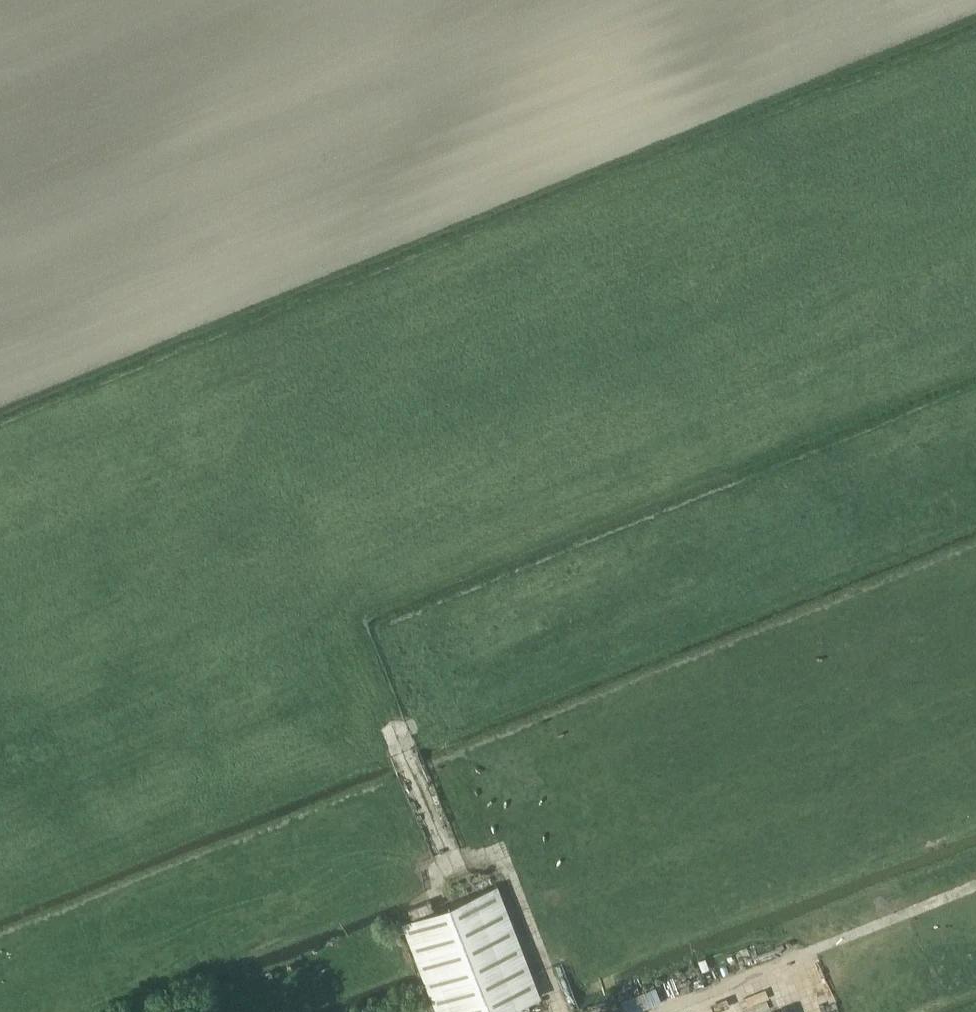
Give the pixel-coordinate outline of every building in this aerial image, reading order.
[(533,976),(498,885),(402,922),(436,1011),(502,1011),(541,997),(533,976)]
